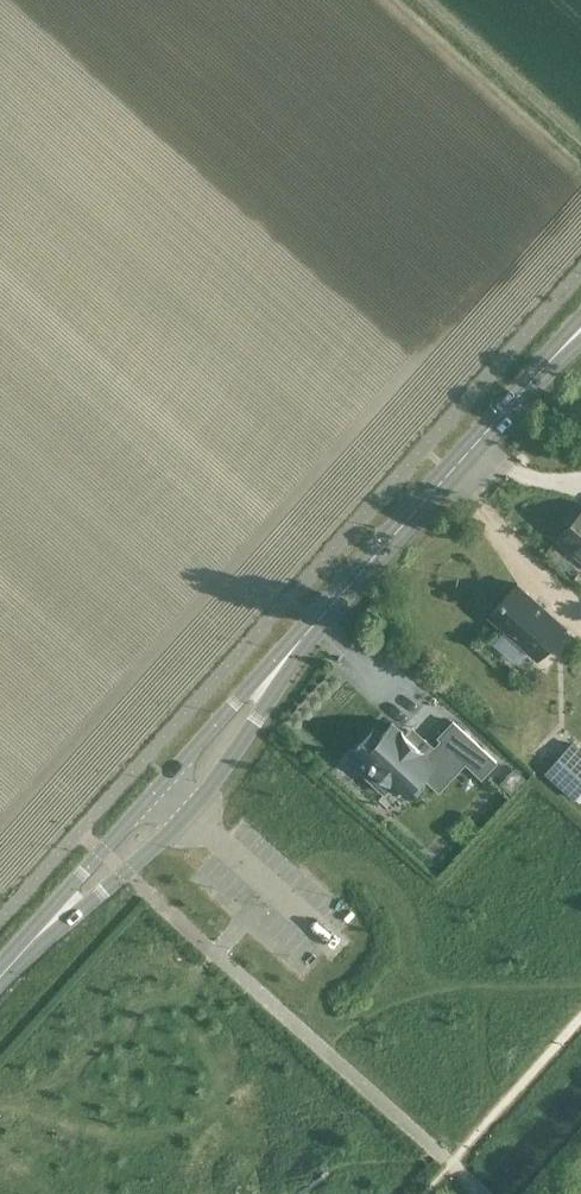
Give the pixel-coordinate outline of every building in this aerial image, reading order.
[(560,533),(574,546),(573,551),(580,557),(580,510),(560,533)] [(578,572),(572,577),(579,583),(580,581),(580,575),(578,572)] [(518,582),(490,613),(538,656),(566,625),(518,582)] [(440,768),(456,751),(482,775),(497,760),(454,719),(439,735),(442,738),(435,746),(425,737),(419,744),(393,721),(382,734),(375,727),(357,746),(372,760),(362,770),(385,791),(394,781),(409,795),(427,776),(424,772),(433,762),(440,768)] [(580,790),(580,750),(572,742),(546,771),(575,797),(580,790)] [(527,774),(515,764),(500,780),(512,791),(527,774)]
